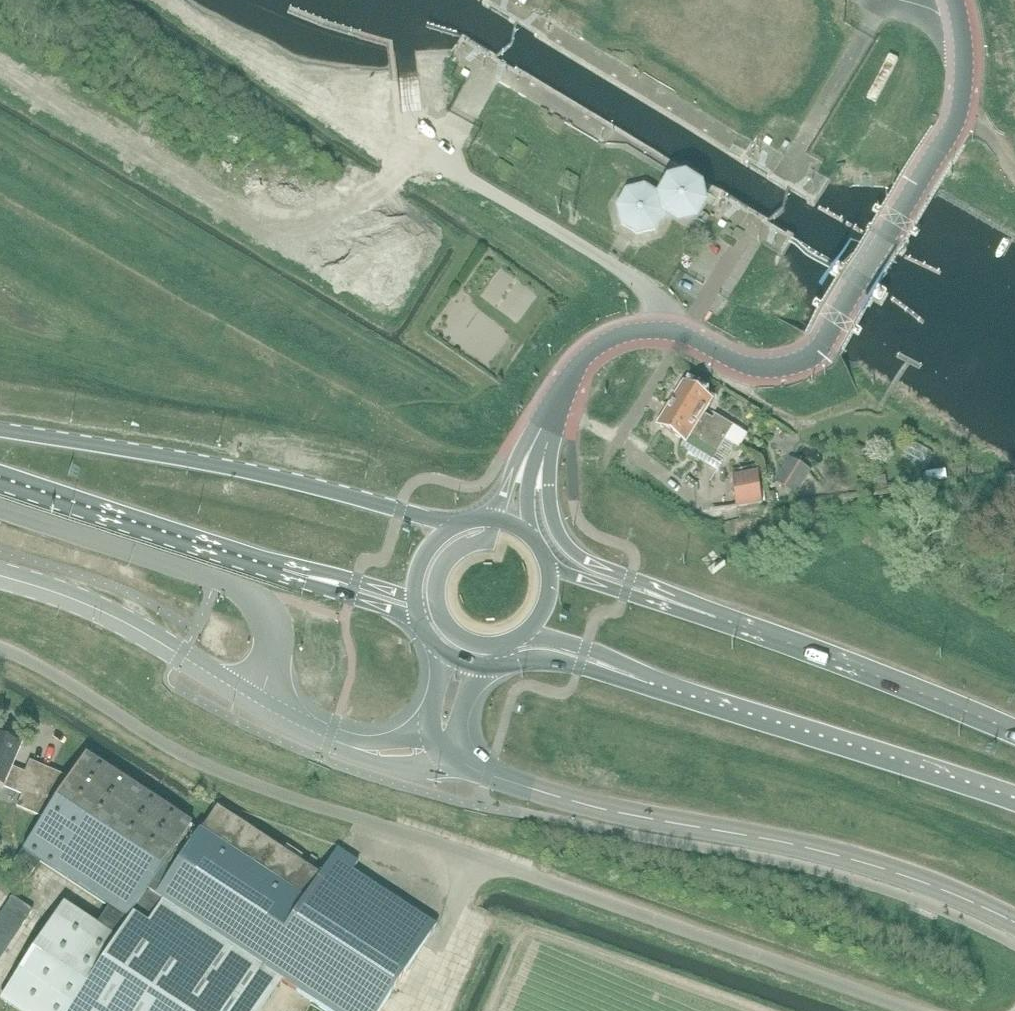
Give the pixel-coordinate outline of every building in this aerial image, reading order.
[(662,196),(659,194),(646,186),(627,191),(617,207),(622,225),(638,235),(657,230),(665,216),(673,209),(682,214),(692,212),(698,202),(695,192),(686,186),(675,189),(670,197),(662,196)] [(671,407),(726,440),(733,428),(714,417),(712,421),(705,416),(713,402),(684,385),(671,407)] [(714,460),(726,440),(671,407),(659,426),(687,443),(690,439),(706,449),(703,453),(714,460)] [(796,495),(811,471),(794,461),(779,484),(796,495)] [(736,508),(762,505),(759,477),(733,481),(736,508)] [(20,749),(0,740),(0,787),(3,788),(5,785),(23,792),(16,808),(43,819),(11,868),(28,879),(39,862),(108,908),(97,925),(64,904),(0,1002),(0,1003),(13,1010),(261,1010),(280,982),(326,1010),(381,1010),(434,930),(350,875),(357,863),(337,850),(319,876),(298,862),(302,857),(286,846),(283,852),(216,808),(200,833),(195,830),(190,826),(191,823),(185,819),(183,821),(85,756),(74,773),(70,779),(29,762),(25,773),(12,768),(20,749)] [(0,911),(0,957),(32,909),(11,895),(0,911)]
